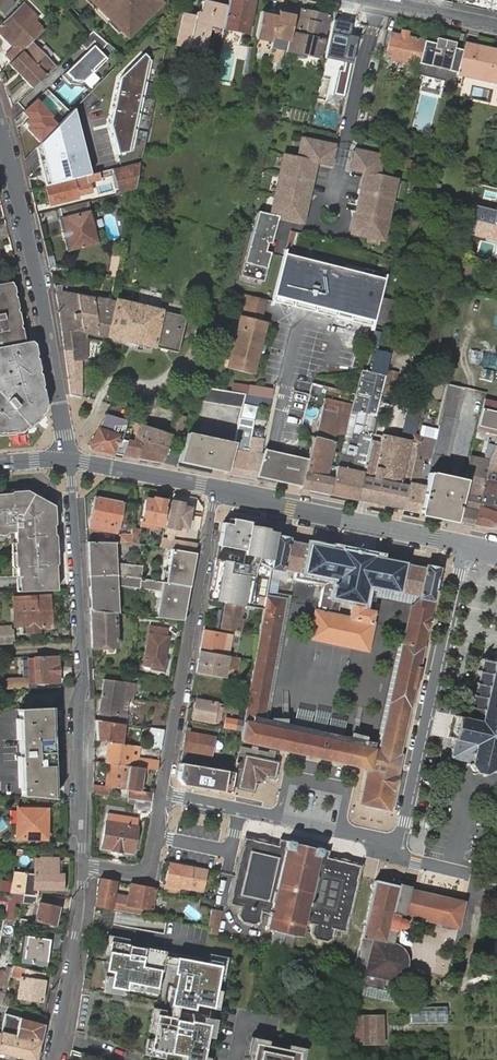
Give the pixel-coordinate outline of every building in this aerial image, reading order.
[(3,14),(15,2),(12,0),(0,0),(0,11),(3,14)] [(98,11),(96,12),(108,24),(109,23),(119,33),(121,31),(128,38),(132,34),(115,17),(111,20),(100,9),(103,5),(98,0),(86,0),(98,11)] [(103,5),(100,9),(111,20),(115,17),(132,34),(163,3),(159,0),(98,0),(103,5)] [(222,28),(247,33),(250,21),(251,12),(253,2),(244,0),(228,0),(227,7),(222,28)] [(209,25),(222,28),(227,7),(201,1),(199,13),(195,13),(194,17),(191,16),(186,15),(183,14),(176,45),(203,51),(208,30),(209,25)] [(32,42),(42,31),(40,29),(41,28),(34,21),(37,18),(22,3),(0,25),(0,34),(5,39),(8,37),(10,39),(7,42),(13,47),(5,55),(11,62),(32,42)] [(319,56),(321,47),(328,16),(303,10),(295,8),(294,14),(288,41),(287,44),(287,49),(319,56)] [(270,47),(286,50),(287,44),(288,41),(294,14),(290,13),(278,11),(277,11),(277,15),(272,37),(271,42),(270,47)] [(266,13),(261,12),(255,38),(271,42),(272,37),(277,15),(266,13)] [(354,51),(355,45),(360,23),(360,22),(352,21),(333,17),(328,39),(327,45),(354,51)] [(403,71),(415,74),(417,67),(417,66),(418,63),(424,41),(425,40),(408,36),(400,34),(391,32),(387,50),(393,51),(391,60),(405,63),(403,71)] [(454,84),(457,73),(457,71),(462,50),(454,48),(455,42),(436,38),(435,43),(424,41),(418,63),(417,66),(417,67),(420,68),(419,72),(446,78),(446,82),(454,84)] [(56,67),(32,42),(11,62),(9,64),(17,72),(19,70),(22,73),(20,76),(32,88),(35,85),(56,67)] [(463,45),(462,50),(457,71),(496,80),(496,54),(494,53),(494,52),(494,51),(493,51),(493,50),(492,50),(492,49),(491,49),(490,49),(489,49),(488,49),(488,50),(487,50),(487,51),(486,51),(483,51),(483,49),(463,45)] [(92,47),(62,76),(70,84),(73,80),(87,79),(106,60),(92,47)] [(152,59),(145,52),(121,77),(114,124),(117,154),(132,152),(152,59)] [(52,116),(37,99),(23,112),(29,119),(25,123),(30,127),(27,130),(40,143),(57,126),(50,118),(52,116)] [(74,108),(37,146),(46,186),(90,175),(74,108)] [(334,146),(305,139),(300,157),(284,153),(269,212),(272,213),(275,213),(298,219),(313,160),(329,164),(334,146)] [(379,158),(351,151),(347,169),(363,173),(348,232),(377,240),(392,181),(374,176),(379,158)] [(424,165),(392,157),(390,164),(411,170),(422,173),(424,165)] [(121,192),(135,189),(137,163),(115,169),(116,173),(121,192)] [(104,176),(116,173),(115,169),(97,173),(90,175),(86,176),(88,182),(98,179),(99,179),(104,178),(104,176)] [(417,194),(422,173),(411,170),(406,191),(417,194)] [(86,176),(46,186),(51,205),(78,198),(77,197),(74,185),(81,183),(82,186),(89,185),(88,182),(86,176)] [(74,185),(77,197),(91,193),(89,185),(82,186),(81,183),(74,185)] [(437,197),(440,185),(432,183),(429,195),(437,197)] [(70,245),(71,249),(96,243),(89,213),(92,213),(89,201),(72,206),(61,208),(64,219),(69,239),(70,245)] [(477,221),(496,226),(496,206),(495,213),(480,209),(477,221)] [(265,240),(272,213),(269,212),(258,209),(241,275),(260,280),(268,250),(262,249),(265,240)] [(268,241),(275,213),(272,213),(265,240),(268,241)] [(69,239),(64,219),(60,220),(65,240),(69,239)] [(477,221),(474,234),(496,239),(496,226),(477,221)] [(292,248),(294,232),(288,231),(286,247),(292,248)] [(109,274),(115,276),(120,254),(114,253),(109,274)] [(350,270),(285,253),(274,296),(339,312),(350,270)] [(471,264),(457,261),(453,280),(467,283),(471,264)] [(339,312),(352,316),(363,273),(350,270),(339,312)] [(352,316),(374,321),(384,279),(363,273),(352,316)] [(4,427),(5,425),(13,425),(14,426),(18,425),(23,421),(25,421),(34,413),(35,411),(44,403),(41,391),(40,390),(39,387),(40,385),(38,375),(37,374),(36,371),(37,370),(35,360),(34,359),(33,355),(34,354),(32,342),(30,341),(24,342),(21,343),(15,311),(12,311),(9,297),(12,297),(10,286),(8,284),(0,286),(0,427),(4,427)] [(97,335),(104,336),(110,300),(105,299),(93,297),(77,294),(70,293),(55,290),(58,310),(61,332),(81,331),(82,331),(88,332),(97,335)] [(251,295),(246,316),(261,321),(266,299),(251,295)] [(351,321),(372,326),(374,321),(352,316),(339,312),(274,296),(273,301),(337,318),(351,321)] [(110,300),(104,336),(107,337),(153,348),(154,347),(177,353),(186,317),(161,311),(161,310),(115,299),(115,301),(110,300)] [(261,321),(246,316),(241,315),(228,367),(252,373),(257,353),(260,341),(265,321),(261,321)] [(71,362),(81,360),(81,331),(61,332),(64,351),(69,350),(71,362)] [(266,343),(260,341),(257,353),(263,355),(266,343)] [(70,394),(81,397),(81,360),(71,362),(69,350),(64,351),(70,394)] [(468,365),(496,368),(496,355),(470,352),(468,365)] [(361,369),(355,392),(352,405),(351,410),(357,411),(376,416),(381,394),(385,375),(362,370),(361,369)] [(385,396),(391,398),(397,373),(388,371),(386,383),(388,383),(385,396)] [(248,394),(272,398),(273,389),(234,383),(232,392),(237,392),(239,393),(245,394),(248,394)] [(464,387),(448,384),(435,443),(432,454),(443,456),(448,458),(464,387)] [(201,386),(199,386),(192,386),(184,385),(183,388),(182,395),(197,398),(201,386)] [(206,387),(201,386),(197,398),(196,401),(204,402),(206,387)] [(235,407),(237,392),(232,392),(206,387),(204,402),(235,407)] [(242,408),(245,394),(239,393),(237,392),(235,407),(242,408)] [(301,488),(330,495),(334,477),(326,476),(334,443),(338,430),(344,432),(345,427),(347,426),(349,416),(337,413),(340,403),(325,398),(323,406),(315,437),(313,436),(312,437),(310,447),(307,459),(306,463),(305,471),(302,482),(301,487),(301,488)] [(484,398),(482,408),(477,426),(476,429),(496,434),(496,412),(496,407),(496,402),(484,398)] [(421,403),(409,400),(402,434),(413,437),(421,403)] [(350,443),(357,411),(351,410),(349,416),(347,426),(336,466),(348,468),(348,466),(342,465),(347,442),(350,443)] [(371,435),(376,416),(357,411),(350,443),(347,442),(342,465),(348,466),(348,468),(363,471),(371,435)] [(127,420),(106,414),(99,426),(116,426),(118,426),(123,425),(126,426),(127,420)] [(186,416),(178,414),(171,434),(180,436),(186,416)] [(253,420),(239,418),(238,424),(241,425),(252,427),(253,420)] [(167,447),(171,434),(146,426),(139,424),(138,429),(133,443),(129,442),(128,442),(123,456),(126,456),(134,458),(140,439),(167,447)] [(225,474),(240,477),(247,451),(249,443),(250,437),(252,427),(241,425),(238,424),(237,428),(234,443),(233,445),(232,448),(226,472),(225,474)] [(263,429),(252,427),(250,437),(249,443),(247,451),(240,477),(255,479),(256,476),(263,454),(261,453),(264,439),(261,438),(263,429)] [(91,450),(114,454),(118,443),(120,436),(119,435),(116,434),(98,428),(89,445),(91,450)] [(186,433),(178,462),(212,469),(226,472),(232,448),(233,445),(234,443),(223,441),(186,433)] [(414,457),(418,439),(418,438),(413,437),(412,444),(371,435),(363,471),(356,500),(403,510),(410,476),(414,457)] [(162,463),(167,447),(140,439),(134,458),(162,463)] [(432,454),(435,443),(418,439),(414,457),(431,460),(432,454)] [(123,456),(128,442),(122,440),(120,443),(118,443),(114,454),(123,456)] [(473,525),(493,529),(496,519),(496,444),(493,450),(488,459),(488,461),(473,525)] [(306,463),(307,459),(280,453),(264,449),(263,454),(256,476),(301,487),(302,482),(305,471),(306,463)] [(486,449),(483,459),(488,461),(488,459),(493,450),(486,449)] [(443,456),(432,454),(431,460),(430,464),(441,467),(443,456)] [(464,481),(455,521),(473,525),(488,461),(483,459),(470,456),(464,481)] [(356,500),(363,471),(348,468),(336,466),(334,477),(330,495),(356,500)] [(428,473),(427,476),(426,479),(419,513),(447,519),(455,521),(464,481),(428,473)] [(419,513),(426,479),(410,476),(403,510),(419,513)] [(10,489),(10,494),(25,493),(51,507),(51,503),(24,488),(10,489)] [(0,495),(0,533),(6,533),(15,532),(15,542),(17,568),(18,577),(20,576),(21,592),(23,592),(56,590),(56,589),(52,590),(51,575),(55,575),(53,534),(45,535),(45,526),(52,526),(51,507),(25,493),(10,494),(0,495)] [(89,523),(88,528),(117,533),(118,529),(123,503),(94,497),(89,523)] [(151,524),(160,526),(165,500),(153,498),(152,500),(145,499),(140,522),(140,526),(151,528),(151,524)] [(171,501),(166,527),(186,531),(190,509),(183,507),(183,504),(171,501)] [(218,546),(245,550),(246,547),(250,522),(232,519),(231,524),(222,523),(218,546)] [(249,607),(263,609),(265,596),(267,586),(268,578),(269,572),(270,568),(276,536),(277,536),(278,529),(264,524),(263,524),(250,522),(246,547),(245,550),(243,564),(216,559),(211,589),(209,600),(222,602),(241,605),(249,607)] [(53,534),(52,526),(45,526),(45,535),(53,534)] [(132,534),(132,527),(120,528),(121,535),(120,535),(117,536),(117,543),(120,543),(132,543),(132,534)] [(132,543),(138,544),(141,529),(132,527),(132,534),(132,543)] [(276,536),(270,568),(282,571),(283,570),(296,572),(303,573),(309,544),(289,539),(289,538),(277,536),(276,536)] [(140,578),(142,569),(120,567),(120,568),(113,567),(112,542),(87,541),(88,576),(113,575),(140,578)] [(175,541),(173,550),(195,553),(197,544),(175,541)] [(120,567),(142,569),(142,567),(116,563),(115,543),(112,542),(113,567),(120,568),(120,567)] [(309,544),(303,573),(335,579),(331,598),(332,598),(330,605),(319,602),(318,611),(328,613),(329,611),(338,613),(340,600),(351,602),(348,618),(370,622),(372,612),(362,609),(363,604),(366,591),(367,586),(399,593),(405,563),(374,556),(374,555),(356,551),(341,548),(340,550),(309,544)] [(173,550),(171,549),(165,583),(189,587),(195,553),(173,550)] [(425,567),(405,563),(399,593),(418,597),(418,598),(432,601),(439,568),(425,565),(425,567)] [(269,572),(268,578),(278,579),(278,580),(294,584),(294,581),(323,587),(324,578),(303,573),(296,572),(283,570),(282,571),(270,568),(269,572)] [(140,581),(140,578),(113,575),(88,576),(90,610),(115,613),(114,586),(139,588),(140,581)] [(267,586),(265,596),(275,598),(278,580),(278,579),(268,578),(267,586)] [(335,579),(324,578),(323,587),(319,602),(330,605),(332,598),(331,598),(335,579)] [(144,581),(140,581),(139,588),(164,592),(159,618),(183,620),(189,587),(165,583),(145,579),(144,581)] [(376,593),(375,596),(413,604),(411,606),(407,625),(426,629),(432,601),(418,598),(418,597),(399,593),(367,586),(366,591),(376,593)] [(362,609),(372,612),(375,596),(376,593),(366,591),(363,604),(362,609)] [(290,596),(276,593),(275,598),(285,600),(289,601),(290,596)] [(36,624),(36,627),(40,626),(44,626),(48,626),(48,623),(49,623),(48,596),(13,598),(14,625),(18,625),(23,625),(26,625),(36,624)] [(242,730),(240,741),(280,749),(368,768),(360,805),(389,811),(401,755),(399,754),(409,707),(410,707),(423,648),(422,648),(426,629),(407,625),(383,734),(379,750),(373,749),(374,743),(333,734),(304,728),(263,719),(265,709),(268,694),(285,600),(275,598),(265,596),(263,609),(258,636),(254,660),(250,685),(245,709),(243,721),(243,722),(242,730)] [(215,628),(245,633),(249,607),(241,605),(222,602),(221,610),(218,610),(215,628)] [(115,613),(90,610),(91,640),(92,651),(116,647),(116,636),(115,613)] [(318,611),(316,610),(310,637),(367,650),(372,623),(370,622),(348,618),(328,613),(318,611)] [(10,644),(10,640),(12,640),(12,630),(9,630),(9,626),(0,627),(0,644),(10,644)] [(149,634),(144,665),(163,668),(169,637),(166,637),(168,629),(151,626),(149,634)] [(200,651),(228,656),(231,634),(204,629),(200,651)] [(224,678),(228,656),(200,651),(196,673),(224,678)] [(34,658),(28,658),(29,683),(35,683),(58,682),(57,657),(34,658)] [(451,759),(451,758),(459,760),(459,761),(461,761),(466,762),(467,765),(469,765),(473,772),(472,773),(473,775),(475,773),(483,774),(483,777),(485,776),(485,774),(492,770),(494,771),(495,770),(493,769),(494,768),(496,769),(496,659),(495,658),(493,659),(493,661),(484,659),(485,658),(483,658),(483,659),(480,658),(480,660),(482,661),(480,670),(477,670),(477,672),(479,673),(477,683),(475,682),(474,684),(476,685),(474,694),(472,694),(472,696),(474,696),(471,707),(469,706),(469,708),(471,708),(468,718),(466,718),(459,716),(460,714),(458,714),(457,716),(455,715),(455,717),(457,718),(452,737),(450,736),(450,738),(452,739),(451,741),(453,741),(452,747),(451,747),(451,750),(450,756),(449,756),(449,758),(451,759)] [(1,669),(2,688),(10,687),(9,668),(1,669)] [(98,713),(97,721),(120,723),(121,716),(126,717),(129,698),(133,699),(136,684),(126,682),(103,679),(98,713)] [(220,704),(196,699),(193,719),(216,723),(217,720),(220,721),(222,707),(219,707),(220,704)] [(47,708),(18,709),(18,719),(19,739),(19,756),(20,760),(20,774),(20,788),(21,796),(30,796),(50,798),(49,773),(49,759),(49,750),(48,738),(47,708)] [(383,734),(265,709),(263,719),(304,728),(333,734),(374,743),(373,749),(379,750),(383,734)] [(122,724),(131,725),(132,718),(126,717),(121,716),(120,723),(122,724)] [(224,727),(242,730),(243,722),(226,719),(225,724),(224,727)] [(97,721),(95,720),(96,740),(109,742),(121,744),(123,732),(122,731),(122,724),(120,723),(97,721)] [(161,749),(164,730),(150,728),(146,747),(147,747),(161,749)] [(183,749),(180,763),(196,766),(197,764),(216,768),(219,755),(209,753),(202,752),(205,736),(185,733),(183,749)] [(147,747),(146,747),(141,746),(121,744),(109,742),(106,763),(107,763),(116,764),(129,766),(137,767),(143,768),(148,769),(157,770),(159,761),(139,758),(140,751),(146,752),(147,747)] [(245,757),(238,755),(235,768),(236,768),(242,769),(238,788),(253,791),(255,784),(256,784),(258,783),(259,783),(263,780),(264,779),(266,777),(266,776),(274,778),(278,762),(277,762),(245,756),(245,757)] [(106,763),(94,761),(94,765),(106,767),(109,767),(115,768),(113,784),(107,783),(106,786),(109,787),(113,787),(120,788),(126,789),(129,766),(116,764),(107,763),(106,763)] [(231,793),(232,787),(235,772),(227,771),(196,766),(180,763),(177,778),(182,785),(222,792),(231,793)] [(151,802),(153,793),(145,792),(145,788),(140,787),(142,772),(147,773),(148,769),(143,768),(137,767),(129,766),(126,789),(137,791),(135,800),(151,802)] [(115,768),(109,767),(107,783),(113,784),(115,768)] [(106,786),(93,785),(93,794),(107,796),(109,787),(106,786)] [(137,791),(126,789),(120,788),(119,797),(128,799),(135,800),(137,791)] [(151,802),(135,800),(128,799),(128,803),(135,804),(134,809),(150,812),(151,802)] [(17,808),(16,808),(16,837),(41,838),(46,838),(46,827),(46,826),(46,821),(46,808),(43,808),(29,808),(17,808)] [(106,821),(101,848),(112,850),(111,850),(122,852),(122,851),(133,853),(137,826),(138,818),(107,812),(106,821)] [(244,838),(244,839),(242,849),(241,848),(231,893),(232,893),(229,904),(237,906),(240,907),(238,914),(238,916),(242,921),(253,924),(259,921),(261,912),(264,912),(269,914),(270,914),(266,929),(271,930),(271,932),(272,932),(270,945),(290,949),(294,935),(301,937),(304,922),(308,923),(312,924),(311,929),(310,933),(314,939),(317,940),(323,941),(326,942),(332,938),(333,935),(335,935),(337,929),(345,932),(348,917),(349,917),(357,880),(357,878),(360,865),(326,857),(328,850),(322,849),(322,848),(286,840),(280,839),(278,846),(244,838)] [(27,873),(13,871),(9,892),(14,893),(23,894),(37,895),(38,889),(38,886),(40,886),(46,887),(60,887),(61,876),(56,875),(56,860),(53,860),(53,859),(45,858),(45,859),(40,859),(40,865),(36,864),(35,874),(27,873)] [(166,884),(164,891),(179,893),(180,887),(187,889),(189,879),(204,882),(207,869),(204,869),(198,868),(194,867),(191,867),(170,862),(166,884)] [(95,907),(125,912),(140,915),(141,907),(151,909),(154,889),(130,884),(128,895),(114,892),(116,882),(100,879),(95,907)] [(363,927),(354,965),(353,971),(350,982),(358,984),(360,985),(364,985),(382,990),(385,979),(392,979),(400,976),(405,969),(407,962),(406,954),(400,948),(393,944),(392,944),(398,917),(399,915),(403,915),(458,929),(465,901),(410,889),(411,886),(398,883),(398,886),(374,880),(374,882),(368,907),(363,927)] [(9,921),(14,893),(9,892),(4,920),(9,921)] [(35,902),(37,895),(23,894),(22,903),(33,904),(33,902),(35,902)] [(55,925),(59,908),(39,903),(35,921),(55,925)] [(209,934),(215,935),(220,911),(211,910),(208,927),(210,928),(209,934)] [(404,919),(398,917),(396,927),(402,928),(403,928),(404,928),(405,928),(406,927),(407,926),(408,925),(408,924),(408,923),(408,922),(407,921),(406,920),(406,919),(404,919)] [(19,926),(27,927),(27,920),(20,919),(19,926)] [(454,943),(455,929),(446,928),(444,942),(454,943)] [(26,936),(23,960),(30,961),(30,962),(33,963),(33,962),(46,963),(50,939),(26,936)] [(161,971),(165,951),(109,941),(103,971),(111,972),(108,987),(125,990),(126,983),(155,988),(159,971),(161,971)] [(212,1008),(220,962),(208,959),(207,963),(175,957),(172,974),(174,974),(168,1005),(193,1010),(194,1005),(212,1008)] [(25,969),(12,966),(11,969),(9,976),(20,978),(17,997),(41,1001),(44,981),(45,973),(25,969)] [(9,976),(11,969),(6,967),(5,972),(1,971),(0,974),(0,1003),(5,989),(6,985),(9,976)] [(358,984),(350,982),(345,1009),(350,1011),(355,1012),(360,985),(358,984)] [(382,990),(364,985),(362,994),(394,1002),(396,993),(382,990)] [(411,1007),(411,1024),(447,1023),(446,1007),(411,1007)] [(350,1011),(345,1009),(341,1028),(335,1055),(341,1056),(350,1011)] [(44,1024),(20,1017),(5,1013),(1,1028),(0,1033),(15,1036),(40,1041),(44,1024)] [(208,1029),(175,1023),(176,1018),(157,1014),(150,1050),(182,1056),(181,1059),(202,1059),(208,1029)] [(355,1016),(355,1043),(383,1043),(383,1016),(355,1016)] [(31,1059),(36,1059),(40,1041),(15,1036),(0,1033),(0,1053),(31,1059)] [(254,1042),(251,1059),(297,1059),(299,1051),(254,1042)]
